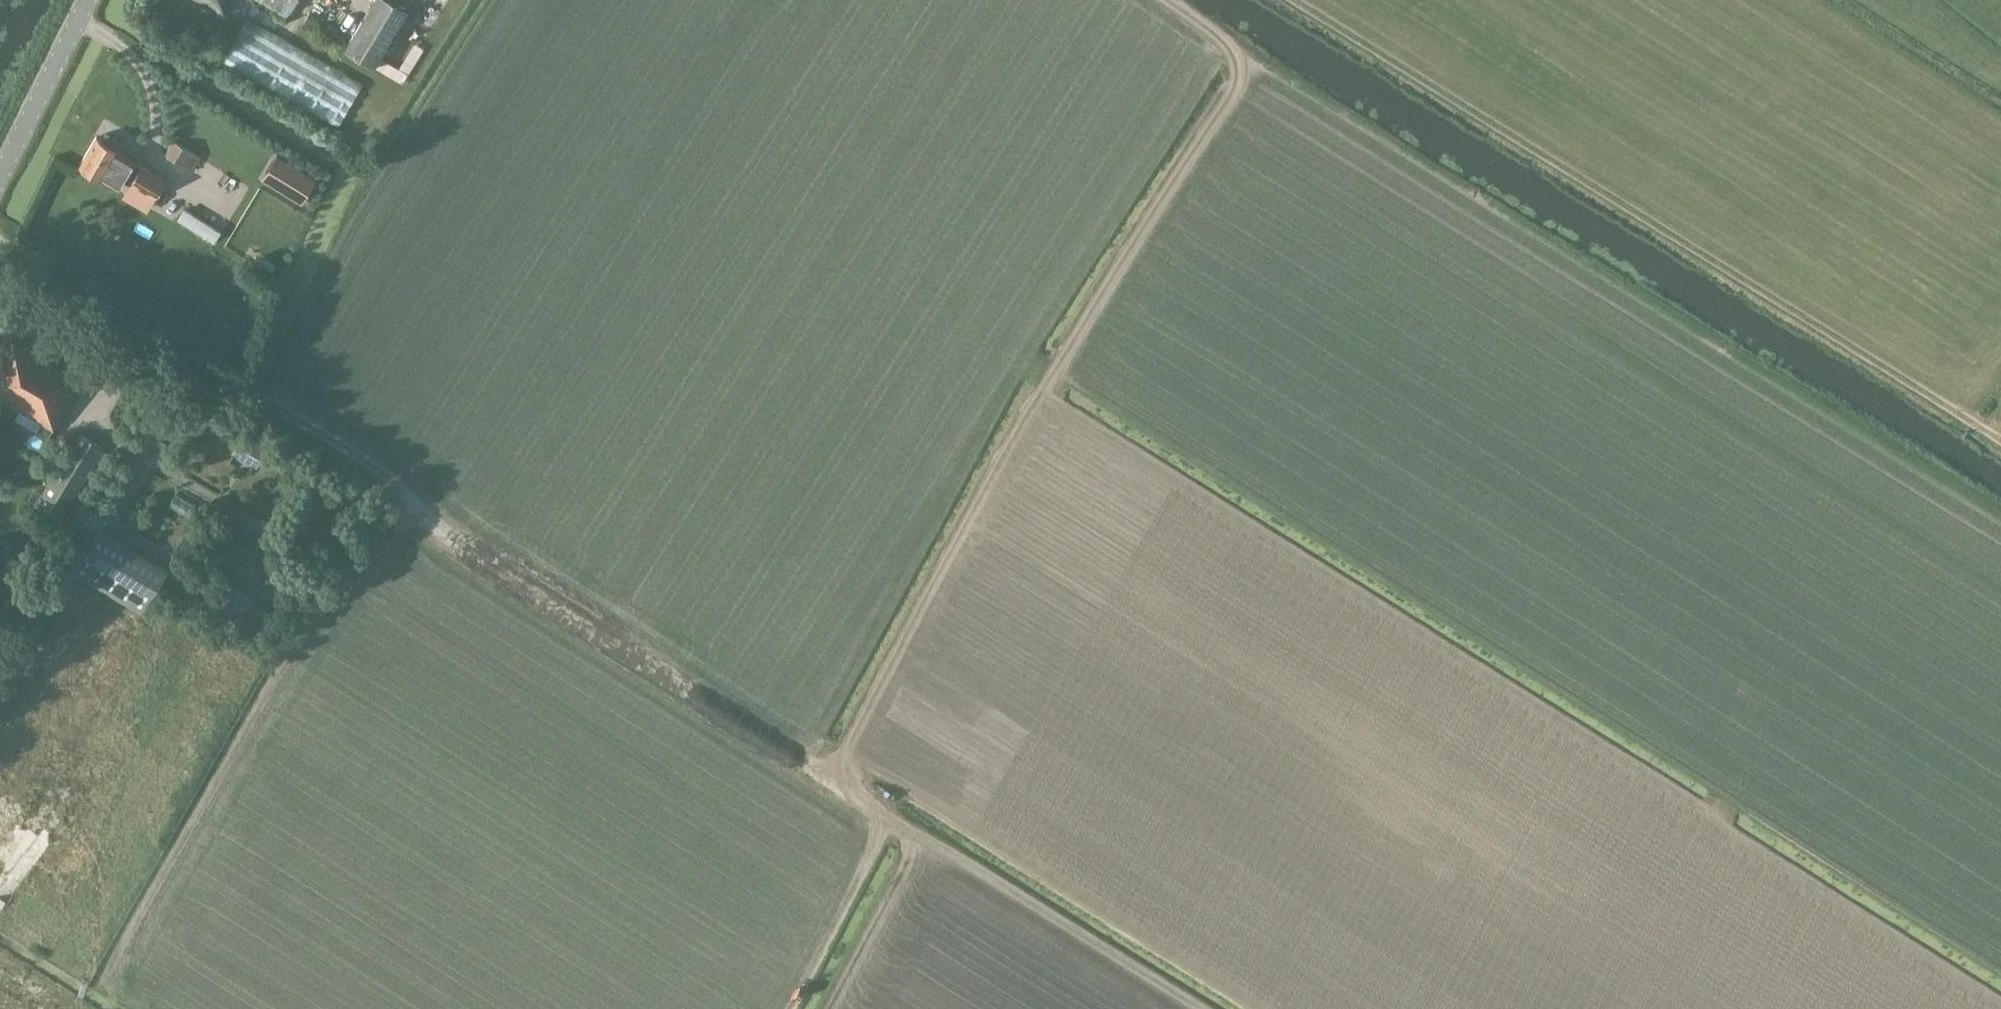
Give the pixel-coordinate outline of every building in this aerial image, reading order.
[(224,15),(233,0),(196,0),(224,15)] [(295,0),(259,0),(285,16),(295,0)] [(341,13),(350,11),(347,0),(337,0),(341,13)] [(343,48),(373,65),(399,22),(403,24),(410,13),(406,11),(407,9),(391,0),(371,0),(343,48)] [(245,18),(221,61),(336,126),(362,84),(245,18)] [(139,165),(140,165),(133,160),(134,159),(116,148),(120,142),(107,135),(104,141),(94,136),(78,165),(117,187),(122,178),(129,182),(128,183),(153,198),(161,184),(164,180),(139,165)] [(172,140),(164,154),(164,155),(190,170),(197,156),(172,140)] [(273,153),(262,171),(259,177),(275,187),(299,201),(303,195),(314,177),(289,162),(273,153)] [(39,422),(52,429),(77,387),(74,385),(83,370),(8,325),(0,339),(0,399),(39,422)] [(45,442),(52,429),(39,422),(31,435),(45,442)] [(78,432),(32,505),(59,520),(103,447),(78,432)] [(266,448),(241,433),(230,451),(255,466),(266,448)] [(97,528),(71,572),(140,613),(166,568),(97,528)] [(78,862),(82,846),(65,842),(61,858),(78,862)] [(0,975),(0,1008),(54,1008),(0,975)]
